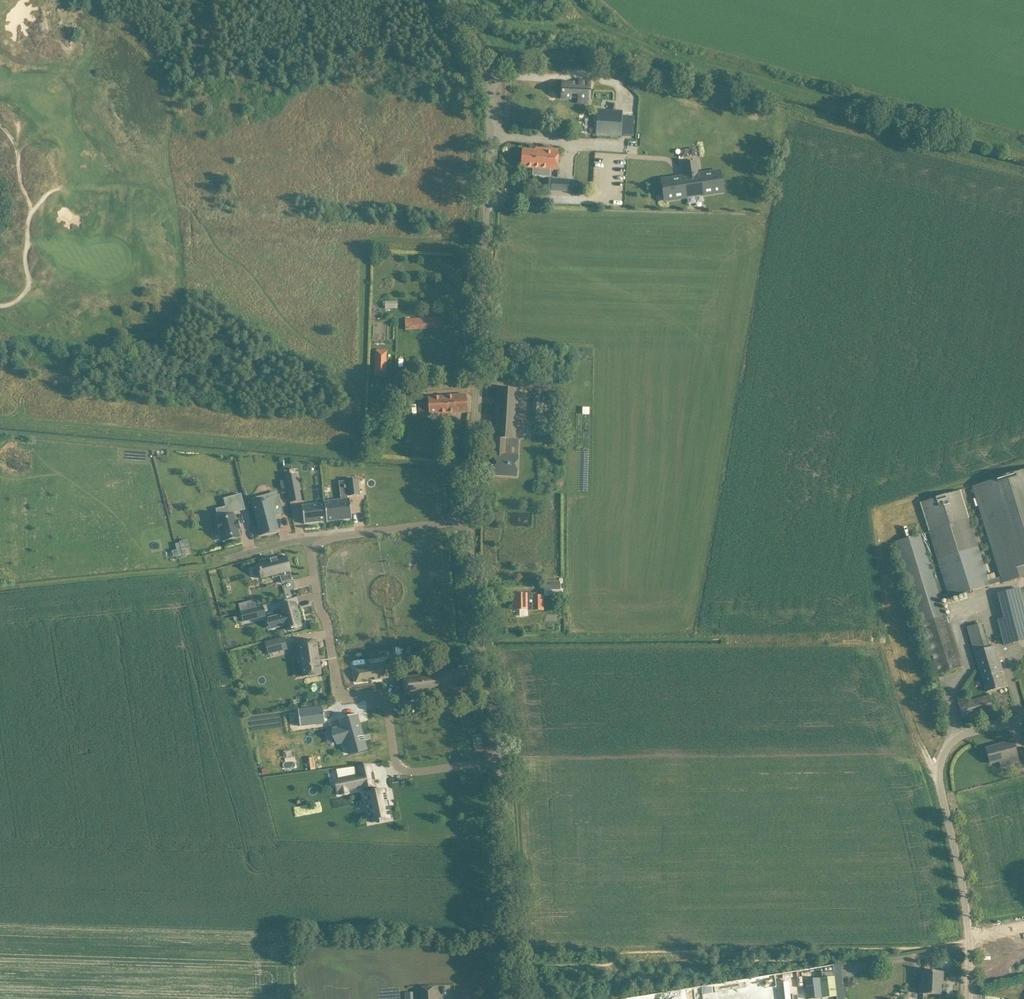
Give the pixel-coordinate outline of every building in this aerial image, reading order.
[(562,92),(562,95),(563,95),(562,99),(579,100),(578,103),(589,103),(590,81),(580,81),(579,84),(563,83),(563,92),(562,92)] [(597,110),(596,134),(633,137),(634,116),(623,116),(623,112),(611,111),(602,111),(597,110)] [(533,176),(548,177),(549,177),(549,170),(557,171),(558,150),(535,148),(535,150),(523,150),(521,168),(533,169),(533,176)] [(662,181),(665,200),(722,192),(719,172),(697,176),(695,162),(684,163),(686,177),(662,181)] [(551,190),(572,192),(573,181),(552,180),(551,190)] [(440,317),(427,319),(405,321),(406,330),(441,327),(440,317)] [(374,351),(374,375),(385,375),(386,352),(374,351)] [(498,388),(495,438),(497,438),(496,454),(494,454),(493,475),(517,477),(518,456),(506,455),(507,439),(515,439),(518,390),(498,388)] [(466,395),(442,397),(444,415),(468,412),(466,395)] [(444,415),(442,397),(417,400),(419,415),(429,414),(429,417),(444,415)] [(531,427),(541,428),(541,424),(544,424),(546,402),(533,401),(531,427)] [(521,446),(520,456),(542,458),(543,449),(521,446)] [(938,674),(962,666),(940,600),(949,597),(949,598),(989,585),(1001,581),(1002,583),(1023,577),(1023,470),(972,487),(1000,577),(995,579),(987,582),(986,576),(959,490),(920,503),(948,593),(939,596),(918,533),(895,541),(938,674)] [(296,474),(286,476),(286,480),(288,488),(289,493),(300,491),(296,474)] [(357,479),(345,481),(347,497),(359,495),(357,479)] [(226,507),(216,510),(219,519),(218,519),(219,522),(217,523),(219,532),(221,531),(224,541),(240,537),(238,529),(239,529),(237,521),(236,521),(234,515),(233,515),(233,513),(245,510),(241,494),(224,499),(226,507)] [(269,497),(269,500),(253,505),(261,536),(278,531),(275,517),(283,514),(278,495),(269,497)] [(325,502),(327,522),(351,519),(352,519),(349,498),(349,499),(325,502)] [(327,522),(325,502),(324,502),(324,503),(303,506),(302,505),(304,524),(305,524),(305,523),(326,521),(327,522)] [(255,555),(257,563),(272,559),(270,551),(255,555)] [(286,557),(277,559),(277,558),(276,558),(276,559),(271,561),(271,560),(270,560),(270,561),(257,564),(258,565),(259,565),(260,569),(260,570),(261,573),(263,578),(261,578),(261,579),(272,576),(272,578),(280,576),(282,582),(292,580),(289,571),(290,571),(290,570),(289,571),(286,558),(287,557),(286,557)] [(993,573),(986,576),(987,582),(995,579),(993,573)] [(544,582),(545,597),(560,596),(560,595),(562,595),(562,589),(560,589),(560,582),(544,582)] [(998,620),(1004,645),(1023,640),(1023,608),(1019,588),(998,594),(1004,618),(998,620)] [(514,602),(513,602),(513,610),(519,610),(519,617),(527,617),(527,611),(533,611),(543,611),(543,597),(535,597),(535,595),(514,595),(514,602)] [(247,603),(238,605),(240,611),(248,609),(247,603)] [(295,604),(281,607),(283,615),(275,617),(278,627),(286,625),(287,630),(291,629),(291,630),(294,629),(294,630),(299,629),(299,627),(301,627),(299,622),(301,621),(299,613),(297,613),(295,604)] [(262,606),(240,612),(243,623),(265,617),(262,606)] [(967,628),(983,682),(986,692),(1002,687),(998,673),(1002,671),(996,647),(989,649),(982,624),(967,628)] [(368,629),(366,632),(366,635),(369,637),(372,636),(374,634),(374,631),(371,629),(368,629)] [(284,638),(265,643),(268,654),(287,649),(284,638)] [(316,641),(298,643),(300,655),(294,656),(296,667),(301,667),(303,677),(321,674),(316,641)] [(906,647),(898,649),(903,663),(906,673),(918,669),(910,646),(906,647)] [(386,664),(354,669),(356,682),(369,680),(369,679),(374,678),(375,680),(388,678),(386,664)] [(451,671),(403,677),(406,695),(453,689),(463,688),(470,687),(468,669),(461,670),(451,671)] [(958,704),(962,720),(993,711),(988,696),(979,699),(958,704)] [(323,707),(298,710),(300,726),(325,723),(323,707)] [(348,754),(365,750),(357,715),(340,719),(342,726),(340,727),(343,741),(345,741),(348,754)] [(990,765),(999,762),(1001,768),(1018,763),(1016,757),(1012,742),(986,749),(990,765)] [(371,823),(391,819),(386,790),(373,793),(372,787),(375,786),(374,780),(375,780),(374,773),(372,774),(372,772),(359,774),(359,775),(345,778),(348,791),(362,788),(362,789),(364,788),(366,794),(365,795),(371,823)] [(843,970),(820,972),(822,997),(838,996),(839,998),(846,998),(843,970)] [(943,972),(933,972),(923,971),(923,985),(921,985),(920,994),(940,995),(941,985),(943,985),(943,972)] [(420,988),(421,998),(435,998),(435,987),(425,987),(420,988)]
